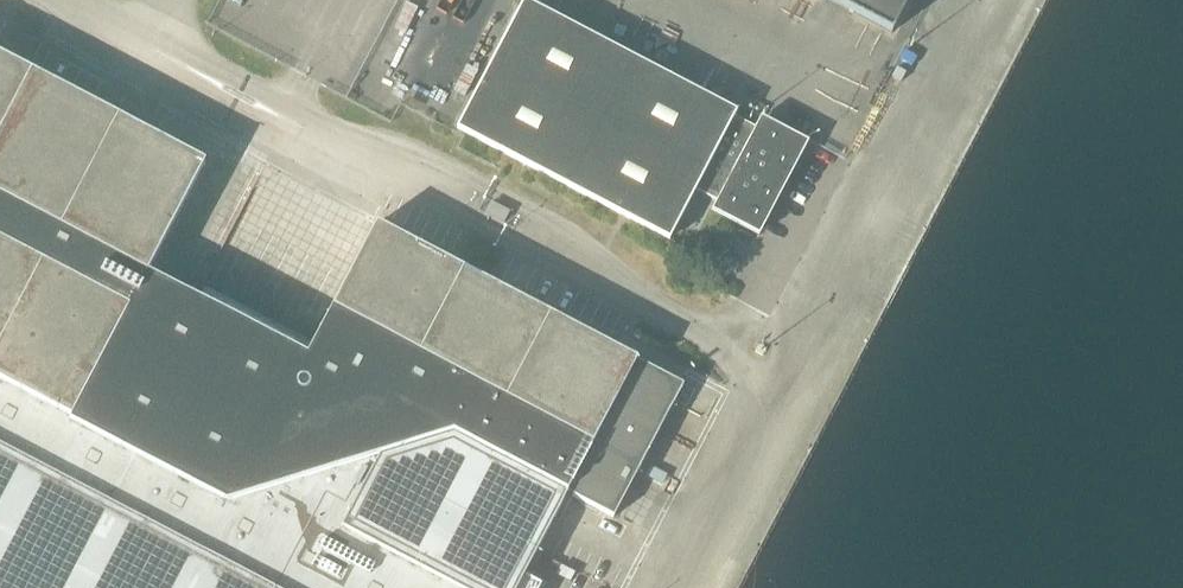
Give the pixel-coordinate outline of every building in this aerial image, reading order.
[(908,0),(828,0),(891,33),(908,0)] [(524,1),(457,128),(668,239),(694,190),(754,221),(794,146),(733,115),(735,112),(524,1)] [(40,34),(26,27),(18,43),(32,50),(40,34)] [(527,569),(567,493),(613,517),(682,385),(375,224),(308,356),(148,274),(204,163),(0,56),(0,587),(517,587),(527,569)] [(527,569),(517,587),(539,587),(541,585),(527,569)]
